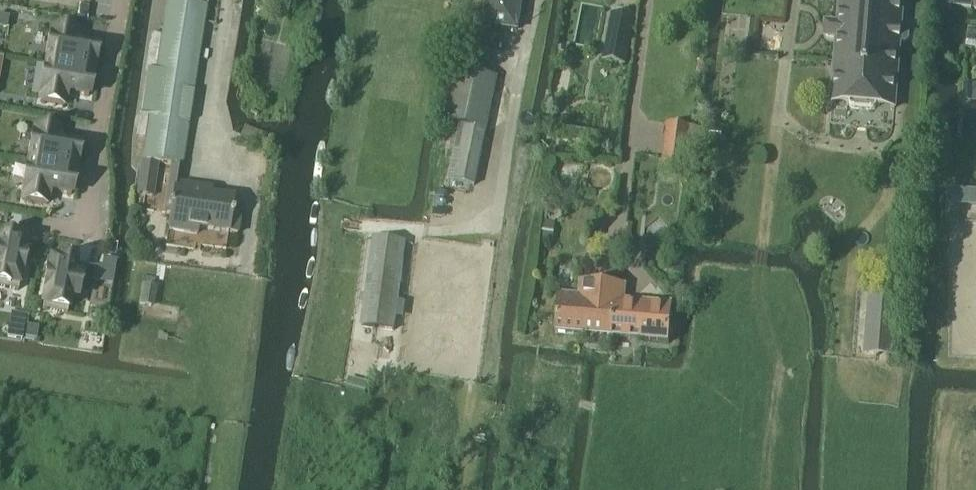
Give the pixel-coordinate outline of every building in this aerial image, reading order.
[(172,164),(179,165),(182,166),(207,0),(167,0),(161,38),(152,37),(136,141),(145,143),(142,160),(158,162),(172,164)] [(483,25),(515,31),(521,0),(488,0),(483,25)] [(835,23),(823,22),(821,39),(834,40),(829,105),(892,110),(898,44),(905,45),(908,42),(909,33),(906,30),(899,29),(901,0),(837,0),(835,23)] [(972,11),(973,0),(948,0),(947,8),(972,12),(972,11)] [(77,9),(75,20),(85,22),(87,10),(77,9)] [(612,14),(603,62),(625,66),(634,18),(612,14)] [(0,16),(0,28),(6,30),(8,18),(0,16)] [(94,65),(96,49),(75,45),(77,32),(53,28),(46,65),(92,73),(93,65),(94,65)] [(966,47),(975,48),(975,31),(967,30),(966,47)] [(46,65),(40,102),(64,106),(66,93),(88,97),(91,81),(90,81),(92,73),(46,65)] [(448,181),(474,186),(497,78),(458,69),(447,123),(452,124),(449,136),(457,137),(448,181)] [(703,130),(668,126),(662,175),(686,179),(687,164),(698,165),(703,130)] [(79,148),(57,144),(59,131),(35,127),(29,164),(74,172),(76,164),(79,148)] [(710,132),(709,142),(721,143),(722,133),(710,132)] [(152,196),(158,162),(142,160),(137,194),(152,196)] [(49,192),(70,196),(73,180),(74,172),(29,164),(22,200),(47,205),(49,192)] [(179,165),(172,164),(164,213),(170,214),(168,229),(196,234),(197,228),(237,234),(240,217),(233,216),(233,214),(231,214),(233,200),(201,195),(202,188),(180,184),(179,191),(175,191),(179,165)] [(948,205),(975,206),(975,205),(975,191),(949,190),(948,205)] [(541,224),(540,240),(553,242),(554,225),(541,224)] [(0,244),(0,288),(18,291),(20,274),(21,275),(25,253),(25,252),(24,252),(26,242),(26,241),(17,239),(2,236),(0,244)] [(362,326),(393,330),(405,241),(374,237),(363,317),(362,326)] [(70,298),(76,299),(80,277),(73,276),(75,264),(60,261),(59,261),(50,260),(50,261),(48,271),(44,293),(44,294),(41,310),(67,315),(70,298)] [(555,333),(612,338),(617,284),(579,281),(578,294),(558,292),(555,333)] [(617,284),(612,338),(668,343),(672,303),(624,298),(626,285),(617,284)] [(158,291),(142,288),(138,311),(154,313),(158,291)] [(878,294),(874,355),(892,356),(896,295),(878,294)] [(24,338),(36,340),(38,328),(26,326),(24,338)]
